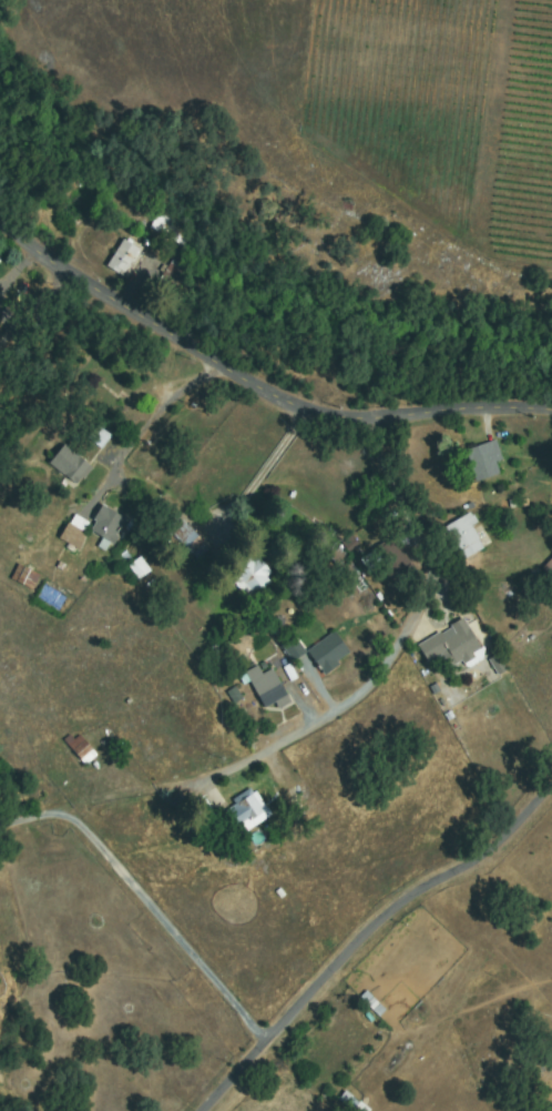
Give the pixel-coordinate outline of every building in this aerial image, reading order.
[(181,249),(152,228),(160,218),(188,239),(181,249)] [(108,265),(126,240),(140,250),(121,275),(108,265)] [(184,279),(174,286),(163,272),(173,264),(184,279)] [(9,319),(2,313),(11,303),(17,309),(9,319)] [(203,412),(208,405),(216,412),(211,418),(203,412)] [(89,440),(94,428),(106,435),(101,446),(89,440)] [(477,481),(469,451),(491,444),(500,474),(477,481)] [(54,482),(49,478),(68,452),(88,465),(75,483),(60,473),(54,482)] [(103,509),(123,519),(109,548),(102,545),(106,537),(92,531),(103,509)] [(448,525),(468,516),(483,548),(463,558),(448,525)] [(72,518),(88,527),(76,547),(61,538),(72,518)] [(190,554),(180,545),(191,533),(201,542),(190,554)] [(351,552),(344,545),(349,538),(357,545),(351,552)] [(409,562),(390,575),(375,552),(395,538),(409,562)] [(358,574),(349,580),(333,559),(325,566),(323,563),(324,560),(323,558),(337,547),(358,574)] [(235,576),(251,556),(273,574),(256,594),(235,576)] [(543,565),(551,558),(551,575),(543,565)] [(129,567),(137,559),(147,570),(139,578),(129,567)] [(411,565),(417,574),(408,579),(402,570),(411,565)] [(12,578),(19,567),(38,577),(31,588),(12,578)] [(449,666),(443,655),(430,661),(421,646),(463,622),(483,658),(468,667),(462,659),(449,666)] [(348,653),(326,673),(309,654),(331,634),(348,653)] [(293,638),(304,654),(294,660),(284,645),(293,638)] [(505,670),(495,653),(486,658),(495,675),(505,670)] [(266,710),(252,678),(244,681),(244,680),(269,669),(285,701),(266,710)] [(228,691),(235,688),(241,698),(234,703),(228,691)] [(92,753),(82,760),(71,747),(81,739),(92,753)] [(225,811),(251,790),(268,814),(243,835),(225,811)]
